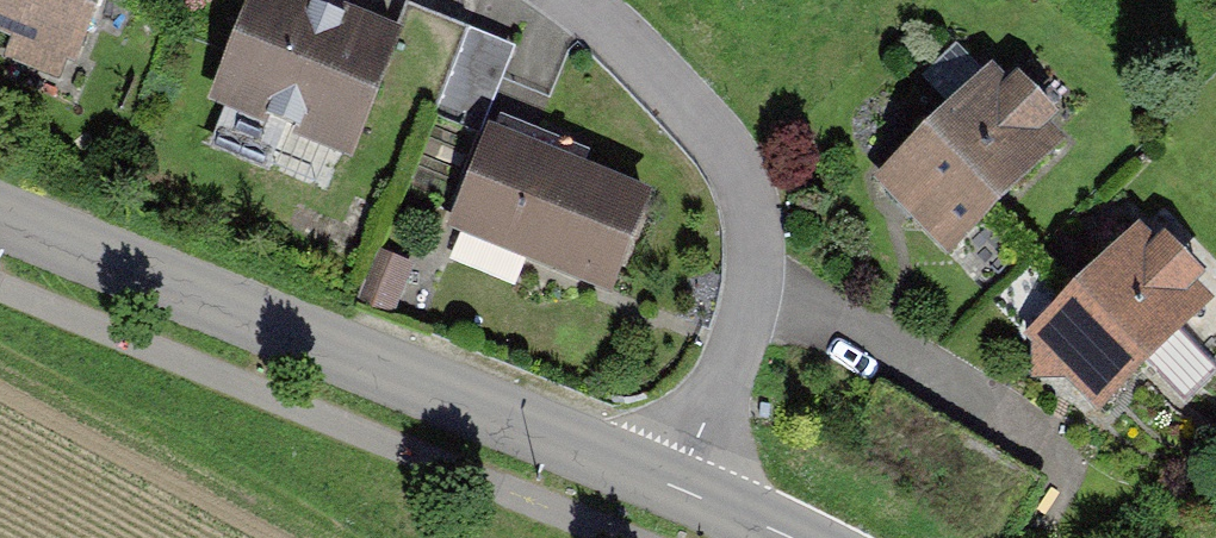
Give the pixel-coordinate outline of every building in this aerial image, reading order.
[(94,76),(120,0),(0,0),(0,44),(94,76)] [(311,0),(244,0),(203,116),(358,171),(407,34),(311,0)] [(1010,74),(999,63),(874,185),(948,260),(998,212),(1005,219),(1081,146),(1063,128),(1075,115),(1023,62),(1010,74)] [(675,209),(497,132),(450,240),(628,317),(675,209)] [(1141,228),(1016,351),(1099,435),(1159,376),(1188,406),(1215,378),(1215,370),(1186,339),(1215,310),(1215,304),(1203,291),(1215,280),(1167,231),(1156,243),(1141,228)]
